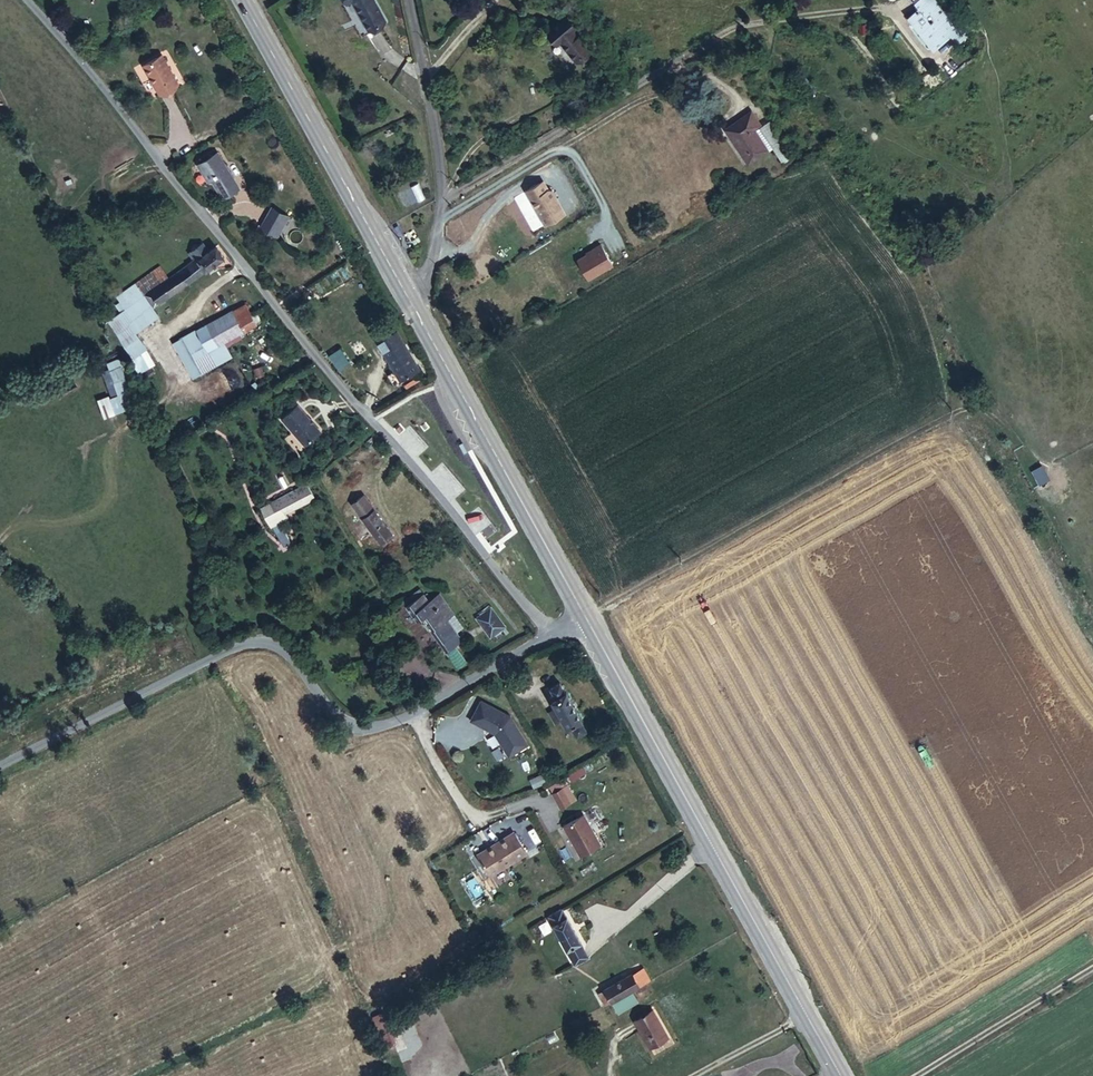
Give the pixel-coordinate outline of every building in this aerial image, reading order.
[(383,34),(367,0),(342,0),(346,10),(351,8),(366,42),(383,34)] [(938,19),(931,24),(956,55),(963,50),(938,19)] [(956,55),(931,24),(914,38),(921,48),(924,46),(941,68),(956,55)] [(558,25),(539,42),(550,56),(553,53),(567,71),(582,57),(566,38),(569,36),(558,25)] [(165,53),(144,65),(161,97),(183,85),(165,53)] [(802,72),(795,77),(809,97),(816,92),(802,72)] [(750,120),(727,138),(753,171),(772,156),(757,137),(761,134),(750,120)] [(787,145),(776,153),(789,171),(801,162),(787,145)] [(219,158),(200,169),(209,186),(213,184),(220,196),(236,187),(219,158)] [(524,191),(544,229),(566,217),(546,180),(524,191)] [(236,187),(220,196),(224,203),(240,195),(236,187)] [(273,211),(271,215),(287,224),(289,221),(273,211)] [(271,215),(262,231),(277,240),(287,224),(271,215)] [(200,259),(208,252),(201,242),(193,248),(200,259)] [(575,259),(587,281),(614,267),(602,245),(575,259)] [(214,247),(208,252),(200,259),(151,298),(162,311),(225,260),(214,247)] [(149,300),(121,324),(126,334),(133,343),(165,319),(149,300)] [(219,335),(229,329),(225,322),(186,343),(197,362),(202,360),(205,358),(212,354),(225,348),(219,335)] [(236,342),(229,329),(219,335),(225,348),(236,342)] [(400,383),(421,370),(397,330),(376,343),(400,383)] [(328,356),(338,371),(350,363),(340,348),(328,356)] [(205,358),(208,365),(216,361),(212,354),(205,358)] [(202,360),(197,362),(180,372),(189,387),(210,375),(202,360)] [(99,371),(110,395),(99,400),(107,419),(136,406),(117,363),(99,371)] [(280,420),(304,448),(322,433),(298,404),(280,420)] [(367,433),(360,439),(368,449),(375,442),(367,433)] [(1031,471),(1039,485),(1050,479),(1042,465),(1031,471)] [(305,487),(263,513),(274,532),(289,523),(285,517),(313,499),(305,487)] [(356,506),(364,519),(377,510),(369,497),(356,506)] [(377,510),(364,519),(380,545),(394,537),(377,510)] [(412,607),(421,623),(427,619),(448,657),(466,646),(453,623),(461,618),(448,597),(437,603),(432,595),(412,607)] [(490,607),(476,617),(491,639),(506,629),(490,607)] [(468,667),(458,651),(449,656),(459,673),(468,667)] [(556,702),(553,703),(568,731),(571,730),(578,742),(587,736),(581,725),(584,722),(568,694),(565,697),(561,687),(551,693),(556,702)] [(483,705),(472,724),(496,738),(510,762),(529,750),(512,722),(483,705)] [(585,773),(581,767),(568,774),(571,781),(585,773)] [(547,783),(543,773),(529,779),(534,788),(547,783)] [(552,795),(561,810),(570,804),(562,789),(552,795)] [(564,827),(582,858),(603,846),(585,815),(564,827)] [(495,852),(481,860),(492,879),(529,857),(516,836),(493,850),(495,852)] [(479,858),(481,860),(495,852),(493,850),(479,858)] [(560,914),(546,922),(572,968),(586,961),(560,914)] [(602,997),(608,1009),(640,992),(634,980),(602,997)] [(660,1019),(641,1029),(656,1057),(676,1047),(660,1019)]
